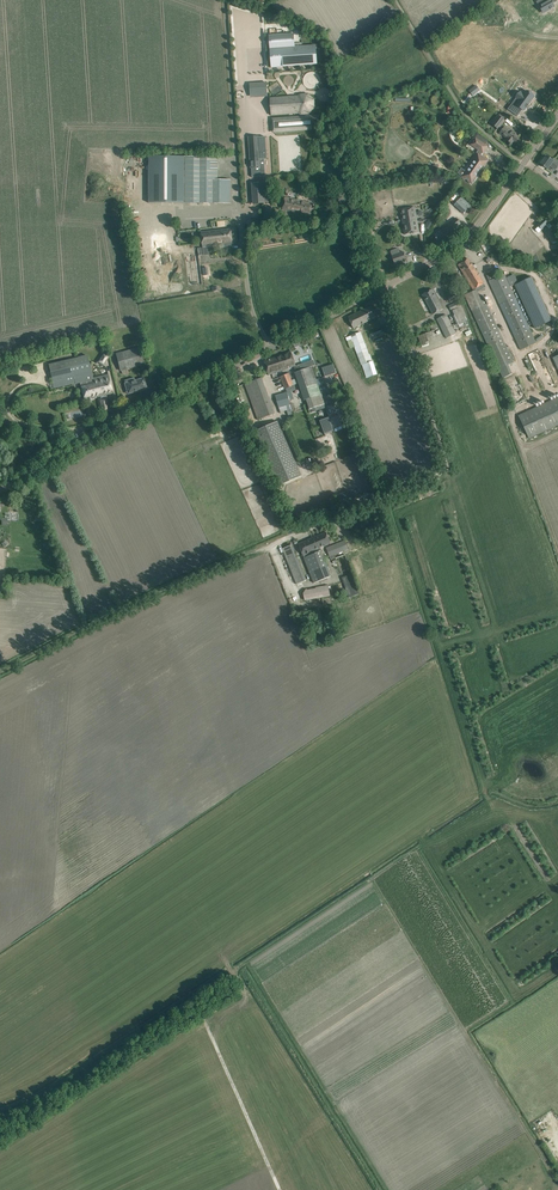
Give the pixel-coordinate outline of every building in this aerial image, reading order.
[(540,2),(541,5),(540,5),(544,13),(551,9),(551,10),(553,9),(553,8),(555,7),(553,4),(557,2),(556,0),(543,0),(540,2)] [(294,34),(269,36),(271,68),(317,65),(316,46),(302,47),(295,47),(295,43),(294,34)] [(247,50),(248,74),(267,74),(266,49),(247,50)] [(258,84),(250,84),(250,95),(255,95),(255,97),(267,96),(267,83),(258,83),(258,84)] [(494,83),(485,94),(490,98),(492,95),(499,100),(505,92),(494,83)] [(476,86),(469,91),(473,96),(476,93),(474,92),(478,89),(476,86)] [(328,88),(319,88),(319,99),(328,99),(328,88)] [(512,112),(511,112),(512,112),(515,107),(520,111),(522,109),(524,111),(526,108),(527,108),(529,105),(528,105),(535,96),(527,91),(524,95),(521,93),(517,99),(519,101),(516,105),(517,105),(512,112)] [(270,96),(271,115),(312,113),(311,109),(315,109),(314,94),(270,96)] [(272,132),(313,130),(312,123),(318,123),(318,115),(272,117),(272,132)] [(498,129),(505,120),(498,115),(495,119),(493,118),(490,123),(498,129)] [(504,127),(500,133),(507,138),(506,140),(511,144),(514,141),(516,143),(520,137),(512,132),(512,133),(504,127)] [(266,136),(249,137),(251,166),(252,176),(266,175),(265,165),(264,159),(267,158),(266,136)] [(471,145),(483,153),(487,146),(476,138),(471,145)] [(466,171),(462,177),(472,184),(476,178),(475,177),(483,165),(484,166),(488,161),(478,154),(474,159),(475,160),(467,172),(466,171)] [(543,166),(548,169),(550,166),(555,170),(557,166),(557,162),(554,160),(553,161),(547,156),(544,160),(543,159),(539,164),(542,167),(543,166)] [(218,157),(147,157),(147,203),(231,204),(231,180),(218,180),(218,157)] [(264,193),(263,183),(252,184),(253,203),(269,202),(269,192),(264,193)] [(371,194),(366,194),(370,217),(375,216),(371,194)] [(297,200),(285,197),(282,209),(289,211),(289,210),(292,210),(292,211),(295,212),(297,200)] [(464,214),(471,206),(461,197),(454,205),(464,214)] [(297,200),(295,212),(311,215),(313,203),(297,200)] [(264,206),(264,219),(272,220),(272,207),(264,206)] [(401,210),(403,223),(417,221),(415,208),(401,210)] [(433,233),(434,236),(438,241),(461,224),(457,218),(441,230),(440,228),(433,233)] [(552,226),(549,223),(544,218),(537,225),(542,230),(546,226),(549,229),(552,226)] [(403,223),(405,234),(419,232),(417,221),(403,223)] [(277,228),(275,236),(289,238),(291,230),(277,228)] [(231,229),(201,232),(202,247),(225,244),(225,247),(231,246),(231,244),(232,243),(231,229)] [(392,256),(395,264),(406,260),(403,252),(392,256)] [(188,286),(202,284),(199,254),(185,256),(188,286)] [(461,266),(460,267),(474,290),(476,289),(477,290),(466,295),(499,369),(514,362),(484,297),(481,299),(477,292),(486,287),(469,259),(460,264),(461,266)] [(495,272),(487,276),(500,305),(515,298),(504,274),(498,277),(495,272)] [(516,283),(533,329),(551,322),(534,277),(516,283)] [(443,310),(435,295),(432,289),(423,294),(433,315),(443,310)] [(515,298),(500,305),(521,351),(537,343),(515,298)] [(449,306),(451,311),(462,305),(460,300),(449,306)] [(348,317),(353,328),(376,317),(371,306),(348,317)] [(452,310),(454,315),(453,316),(457,325),(467,320),(465,317),(467,316),(462,306),(452,310)] [(446,315),(442,316),(437,319),(447,338),(456,334),(446,315)] [(371,334),(373,339),(384,335),(382,330),(371,334)] [(355,347),(362,365),(371,361),(361,333),(351,337),(352,337),(347,339),(351,348),(355,347)] [(429,343),(426,334),(418,336),(422,345),(429,343)] [(142,346),(116,353),(120,371),(147,364),(142,346)] [(264,362),(269,375),(296,366),(291,352),(264,362)] [(54,389),(80,382),(93,379),(93,377),(88,355),(49,364),(54,389)] [(300,359),(302,364),(311,361),(310,355),(300,359)] [(302,364),(299,365),(300,368),(311,365),(313,364),(312,360),(311,361),(302,364)] [(378,375),(373,362),(361,366),(366,379),(378,375)] [(300,368),(296,370),(297,372),(306,399),(307,399),(309,404),(310,409),(308,409),(309,411),(315,409),(316,411),(325,408),(321,395),(318,387),(316,380),(311,367),(311,365),(300,368)] [(333,365),(322,368),(325,377),(336,373),(333,365)] [(107,374),(93,377),(93,379),(94,382),(93,383),(94,386),(98,386),(101,398),(100,398),(101,401),(98,402),(102,413),(110,411),(107,399),(106,399),(105,395),(113,393),(107,374)] [(289,374),(280,377),(285,389),(294,385),(289,374)] [(146,389),(144,378),(135,381),(134,378),(124,380),(125,383),(127,390),(130,389),(131,393),(146,389)] [(262,378),(245,384),(258,420),(275,414),(262,378)] [(94,382),(93,379),(80,382),(80,385),(84,400),(98,396),(99,397),(101,396),(101,398),(98,386),(94,386),(93,383),(94,382)] [(287,393),(275,396),(279,408),(290,404),(289,400),(287,393)] [(519,415),(530,438),(557,425),(557,397),(519,415)] [(329,417),(320,421),(325,434),(334,431),(329,417)] [(254,432),(278,486),(302,476),(278,421),(254,432)] [(315,537),(298,544),(298,545),(303,556),(314,583),(331,576),(321,551),(322,551),(320,548),(325,545),(331,543),(326,532),(315,537)] [(326,548),(329,554),(330,556),(331,560),(336,558),(335,554),(348,549),(345,541),(326,548)] [(292,545),(282,549),(297,584),(306,581),(292,545)] [(352,574),(342,578),(349,598),(358,594),(359,594),(358,590),(352,574)] [(329,585),(320,587),(322,598),(331,596),(329,585)]
